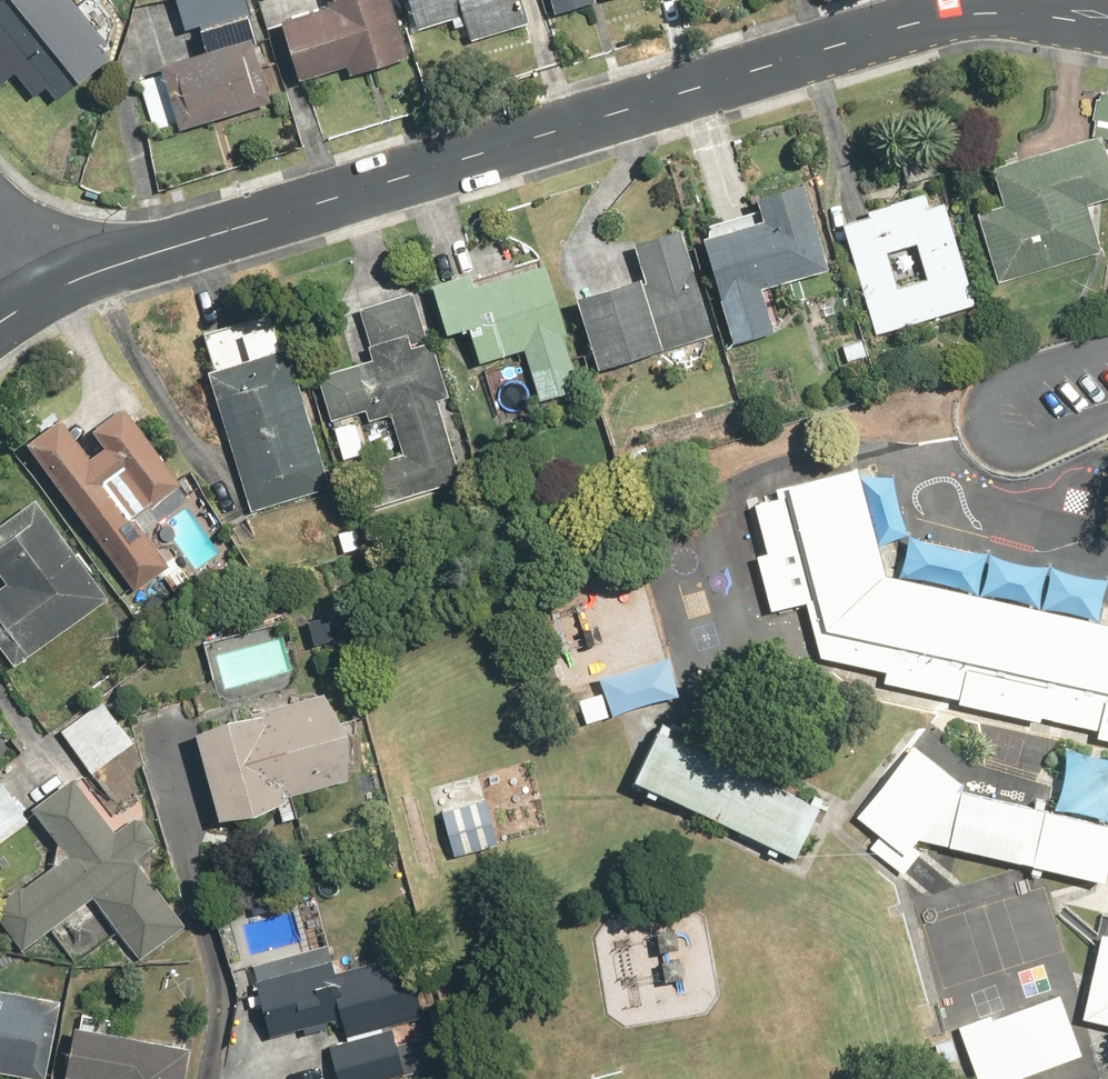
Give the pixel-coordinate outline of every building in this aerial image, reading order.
[(3,89),(19,77),(36,100),(49,91),(58,103),(123,55),(82,0),(10,0),(0,8),(0,85),(3,89)] [(246,42),(240,23),(258,17),(252,0),(180,0),(189,31),(204,27),(212,53),(246,42)] [(287,23),(307,83),(350,68),(353,78),(415,57),(396,0),(334,0),(336,6),(287,23)] [(430,31),(466,18),(476,48),(536,27),(526,0),(419,0),(430,31)] [(600,4),(599,0),(559,0),(564,16),(600,4)] [(246,42),(212,53),(167,67),(168,71),(143,79),(159,130),(184,122),(187,133),(279,104),(258,38),(246,42)] [(1107,200),(1107,91),(1100,90),(1095,136),(997,165),(1008,202),(981,211),(1003,282),(1107,251),(1094,204),(1107,200)] [(764,193),(768,208),(713,222),(716,234),(709,236),(736,343),(778,332),(767,288),(835,271),(812,181),(764,193)] [(982,307),(951,199),(936,203),(932,190),(869,208),(872,216),(850,222),(882,335),(982,307)] [(649,277),(584,296),(604,366),(719,333),(689,228),(639,243),(649,277)] [(550,407),(547,398),(586,388),(552,260),(478,280),(476,272),(438,282),(451,332),(475,326),(500,420),(550,407)] [(322,374),(345,459),(369,452),(358,413),(371,409),(375,421),(396,415),(406,453),(348,469),(359,513),(468,483),(445,400),(455,397),(439,338),(429,341),(415,292),(362,306),(376,359),(322,374)] [(206,331),(218,370),(212,372),(254,514),(337,490),(295,347),(287,350),(276,310),(206,331)] [(872,336),(844,344),(850,364),(878,356),(872,336)] [(184,481),(188,479),(129,406),(96,432),(107,445),(97,453),(65,413),(26,445),(143,589),(175,562),(152,534),(197,497),(184,481)] [(886,571),(857,462),(780,481),(783,492),(753,500),(765,546),(756,548),(771,606),(807,597),(821,651),(888,666),(885,676),(1107,726),(1107,620),(886,571)] [(118,595),(44,494),(0,527),(0,563),(12,580),(0,589),(0,639),(20,667),(118,595)] [(345,687),(201,726),(228,824),(371,786),(345,687)] [(61,729),(93,773),(134,743),(102,700),(61,729)] [(652,713),(622,782),(790,855),(820,786),(652,713)] [(914,741),(858,813),(879,829),(867,844),(903,873),(931,837),(1104,876),(1107,857),(1107,821),(955,786),(962,778),(914,741)] [(29,820),(2,780),(0,781),(0,840),(29,820)] [(1,911),(30,951),(92,906),(136,966),(190,927),(141,860),(158,847),(138,819),(113,836),(73,781),(30,811),(68,863),(1,911)] [(439,816),(449,861),(496,849),(485,804),(439,816)] [(1102,924),(1083,1008),(1107,1013),(1107,925),(1102,924)] [(337,973),(329,945),(256,965),(276,1038),(349,1018),(354,1037),(331,1043),(341,1078),(389,1078),(451,1062),(442,1028),(456,1024),(450,1002),(427,1009),(412,952),(337,973)] [(955,1018),(975,1078),(988,1078),(1089,1047),(1068,982),(955,1018)] [(0,994),(0,1071),(46,1078),(60,996),(1,986),(0,994)] [(72,1075),(92,1078),(190,1078),(196,1044),(81,1023),(72,1075)]
